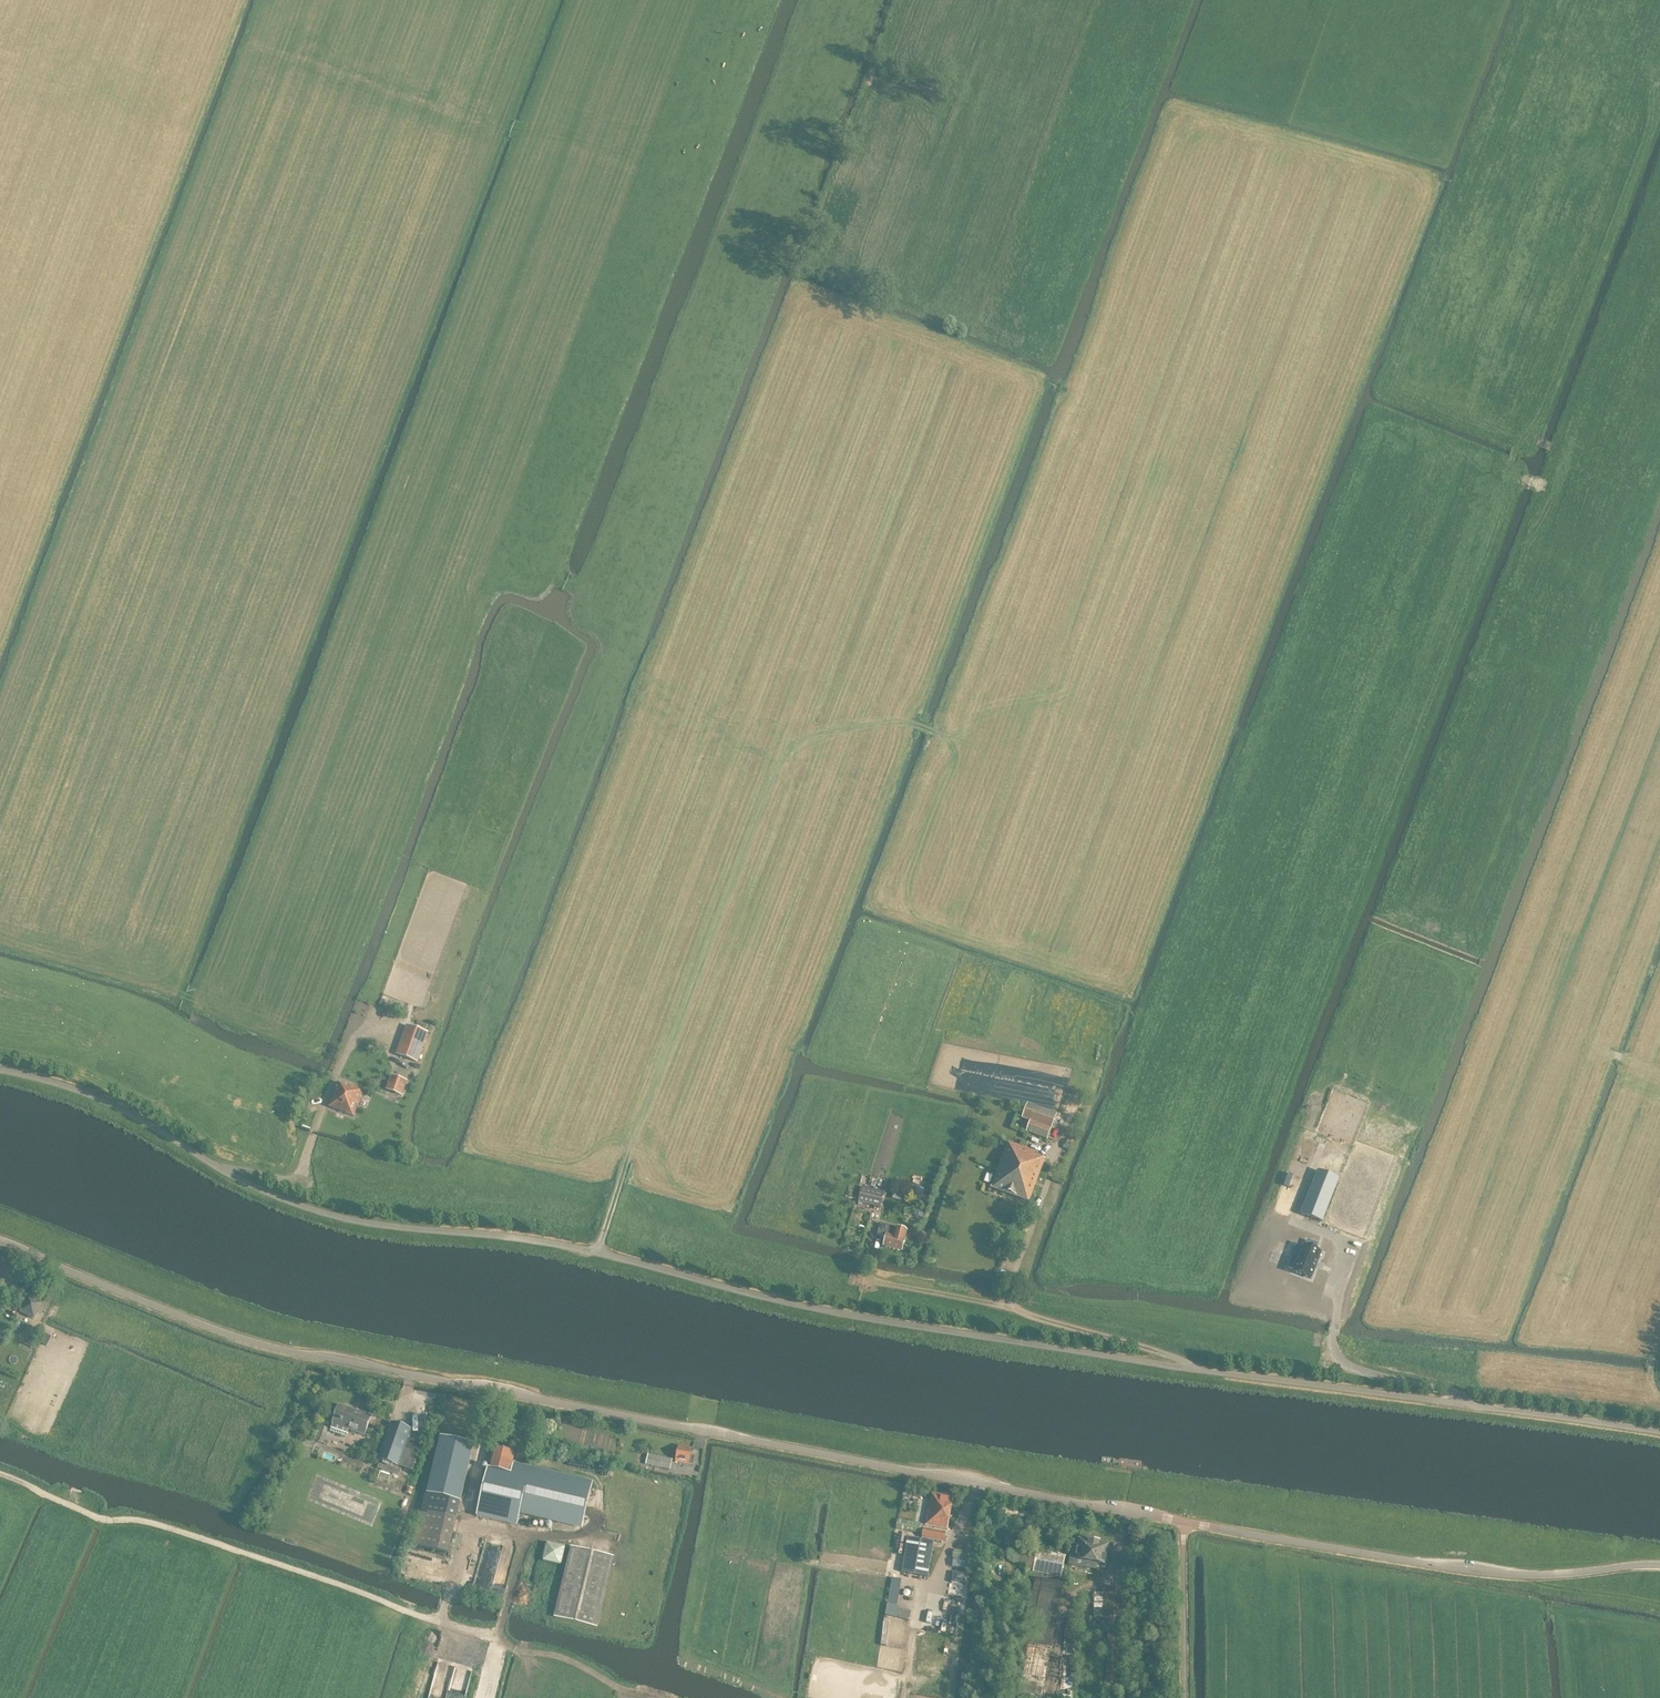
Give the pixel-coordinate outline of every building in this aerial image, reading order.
[(417,1062),(428,1033),(406,1025),(396,1055),(417,1062)] [(408,1080),(391,1074),(386,1088),(402,1094),(408,1080)] [(362,1090),(345,1083),(344,1085),(337,1082),(328,1106),(352,1115),(362,1090)] [(1056,1115),(1027,1104),(1022,1117),(1030,1120),(1026,1131),(1047,1138),(1056,1115)] [(1037,1173),(1042,1159),(1032,1155),(1033,1151),(1007,1141),(997,1168),(996,1169),(1007,1174),(1011,1163),(1037,1173)] [(1007,1174),(996,1169),(989,1186),(1026,1201),(1037,1173),(1011,1163),(1007,1174)] [(1318,1170),(1301,1214),(1322,1222),(1339,1178),(1318,1170)] [(882,1193),(862,1187),(858,1202),(878,1207),(882,1193)] [(899,1250),(906,1231),(879,1222),(875,1233),(882,1235),(882,1233),(885,1233),(881,1244),(899,1250)] [(1311,1278),(1321,1252),(1316,1250),(1318,1243),(1307,1239),(1305,1246),(1303,1245),(1298,1259),(1292,1256),(1288,1267),(1294,1269),(1294,1271),(1311,1278)] [(34,1318),(41,1303),(27,1295),(19,1311),(34,1318)] [(45,1333),(41,1342),(46,1345),(50,1336),(45,1333)] [(368,1425),(370,1418),(355,1412),(356,1411),(340,1405),(336,1414),(331,1431),(346,1436),(349,1429),(364,1435),(368,1425)] [(428,1430),(430,1423),(425,1421),(422,1428),(428,1430)] [(384,1460),(382,1463),(387,1465),(392,1466),(393,1463),(398,1465),(412,1470),(422,1442),(408,1437),(411,1429),(400,1425),(391,1422),(379,1458),(384,1460)] [(318,1425),(314,1436),(324,1440),(328,1429),(318,1425)] [(425,1492),(413,1543),(448,1552),(460,1501),(471,1456),(469,1456),(472,1443),(441,1436),(428,1493),(425,1492)] [(310,1457),(315,1441),(304,1437),(299,1453),(310,1457)] [(693,1464),(695,1456),(690,1455),(691,1447),(678,1445),(677,1452),(675,1461),(693,1464)] [(498,1520),(516,1524),(519,1511),(582,1526),(592,1483),(512,1464),(515,1452),(493,1447),(483,1490),(482,1490),(477,1515),(498,1520)] [(671,1463),(672,1459),(648,1454),(647,1458),(646,1463),(670,1469),(671,1463)] [(379,1462),(377,1467),(398,1474),(400,1469),(392,1466),(387,1465),(382,1463),(379,1462)] [(947,1529),(953,1497),(931,1493),(925,1525),(947,1529)] [(1001,1505),(999,1513),(1032,1519),(1034,1512),(1001,1505)] [(896,1528),(905,1530),(918,1532),(920,1523),(906,1521),(898,1519),(896,1528)] [(921,1537),(932,1539),(944,1541),(945,1536),(946,1532),(923,1527),(921,1537)] [(907,1536),(901,1570),(928,1575),(934,1541),(907,1536)] [(1071,1543),(1067,1564),(1094,1568),(1094,1563),(1105,1564),(1109,1543),(1077,1537),(1076,1544),(1071,1543)] [(560,1564),(564,1546),(546,1542),(542,1560),(560,1564)] [(571,1546),(554,1616),(597,1627),(614,1556),(571,1546)] [(965,1558),(966,1551),(955,1549),(954,1556),(965,1558)] [(1015,1549),(1012,1562),(1033,1567),(1032,1571),(1043,1574),(1060,1577),(1065,1555),(1037,1549),(1036,1553),(1015,1549)] [(895,1605),(898,1578),(893,1578),(889,1604),(895,1605)] [(1063,1583),(1043,1579),(1042,1579),(1039,1590),(1028,1649),(1032,1650),(1026,1683),(1044,1686),(1050,1654),(1061,1593),(1063,1583)] [(962,1596),(963,1586),(963,1585),(950,1582),(948,1593),(962,1596)] [(1123,1671),(1117,1671),(1119,1618),(1124,1618),(1125,1588),(1115,1587),(1104,1587),(1104,1592),(1094,1592),(1093,1617),(1089,1617),(1087,1684),(1094,1684),(1096,1622),(1101,1622),(1101,1617),(1103,1617),(1109,1617),(1106,1687),(1112,1687),(1116,1688),(1123,1688),(1123,1671)] [(888,1632),(891,1606),(886,1605),(882,1632),(888,1632)] [(947,1624),(946,1632),(953,1633),(957,1607),(952,1606),(949,1624),(947,1624)] [(1063,1649),(1076,1649),(1076,1633),(1064,1632),(1063,1649)] [(1062,1650),(1060,1684),(1074,1684),(1076,1651),(1062,1650)]
